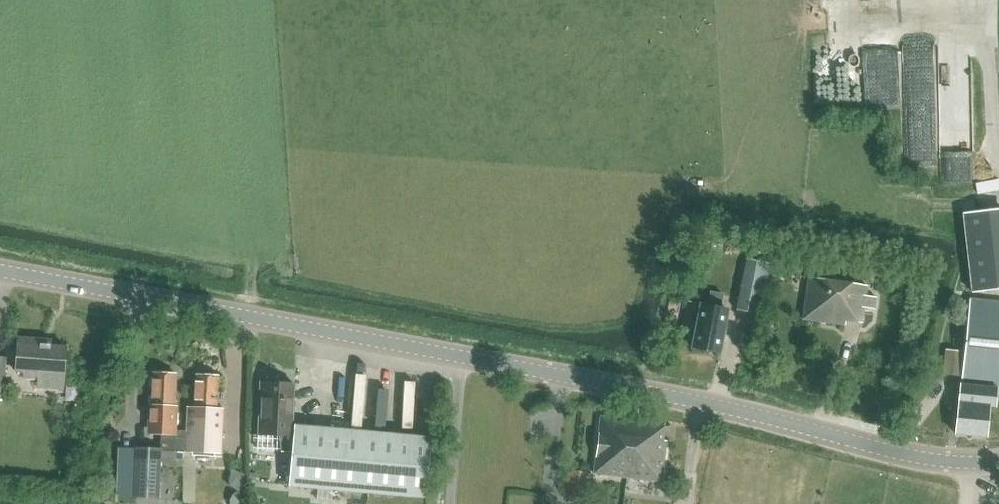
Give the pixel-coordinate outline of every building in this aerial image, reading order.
[(849,53),(849,73),(867,72),(866,52),(849,53)] [(911,95),(912,121),(939,121),(938,95),(911,95)] [(926,151),(943,148),(940,129),(922,132),(926,151)] [(998,295),(998,216),(961,221),(971,298),(998,295)] [(748,259),(737,310),(760,314),(770,263),(748,259)] [(822,319),(822,322),(862,329),(869,288),(811,278),(805,316),(822,319)] [(695,306),(688,350),(715,354),(722,311),(715,309),(717,295),(705,293),(702,307),(695,306)] [(944,374),(962,376),(956,434),(987,437),(990,406),(995,407),(997,388),(998,388),(998,301),(971,298),(965,352),(946,350),(944,374)] [(17,337),(15,372),(23,372),(23,378),(35,379),(35,373),(46,374),(64,375),(66,347),(51,346),(37,345),(37,338),(17,337)] [(148,405),(146,435),(161,436),(160,448),(161,448),(161,452),(183,452),(184,453),(185,431),(175,431),(176,406),(174,406),(175,374),(151,373),(150,405),(148,405)] [(185,431),(184,453),(193,453),(193,456),(195,456),(221,457),(223,408),(215,408),(217,376),(196,375),(194,407),(186,406),(185,431)] [(290,453),(293,385),(278,385),(276,383),(272,381),(269,381),(266,382),(264,384),(259,384),(258,412),(260,412),(260,420),(258,420),(257,436),(267,437),(268,433),(278,433),(278,437),(280,453),(290,453)] [(601,417),(594,473),(627,477),(661,481),(666,440),(663,440),(665,424),(634,421),(601,417)] [(430,436),(293,425),(289,488),(426,497),(430,436)] [(161,452),(161,448),(160,448),(136,448),(135,498),(159,499),(161,452)] [(240,458),(236,474),(248,476),(252,461),(240,458)] [(229,501),(229,503),(245,503),(245,492),(237,492),(232,496),(229,501)] [(685,492),(666,492),(666,503),(684,503),(685,492)]
